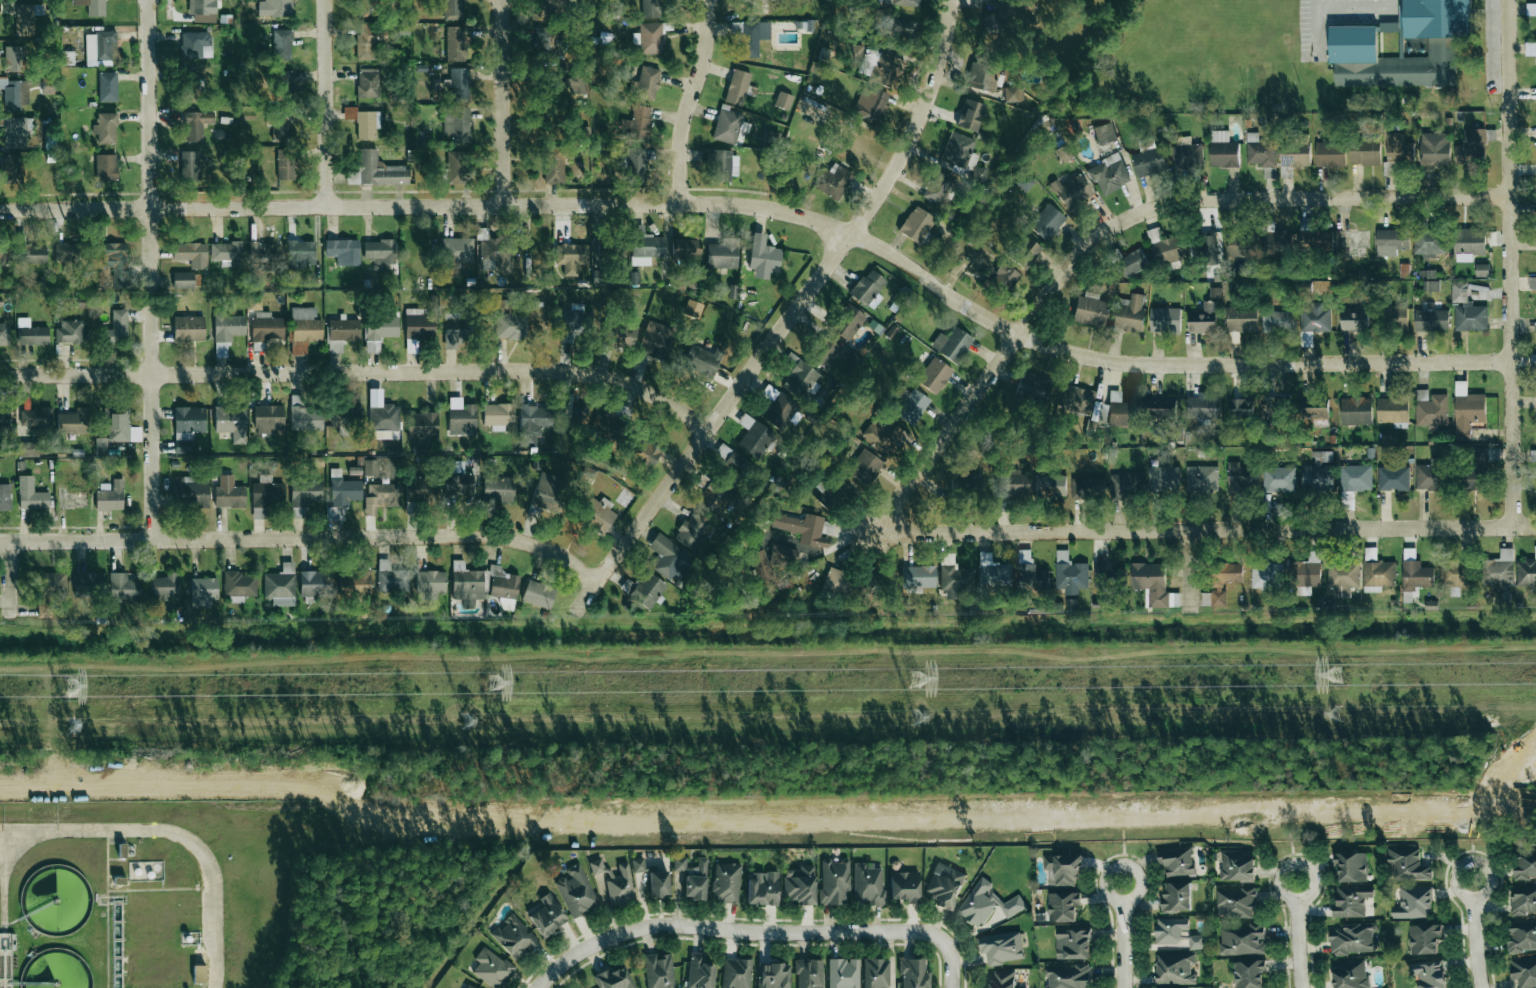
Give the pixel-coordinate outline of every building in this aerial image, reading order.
[(106,0),(81,0),(81,6),(88,6),(88,16),(106,17),(106,0)] [(263,1),(255,1),(255,17),(289,17),(289,0),(263,0),(263,1)] [(460,0),(442,0),(443,18),(460,18),(460,0)] [(1399,39),(1426,39),(1426,58),(1372,58),(1373,27),(1325,26),(1325,64),(1331,64),(1331,86),(1452,86),(1452,36),(1468,36),(1468,0),(1399,0),(1399,39)] [(1021,21),(1022,2),(1008,2),(1007,21),(1021,21)] [(33,4),(15,4),(16,33),(34,33),(33,4)] [(994,13),(982,12),(980,38),(993,39),(994,13)] [(910,42),(914,21),(889,18),(886,38),(910,42)] [(768,22),(738,21),(737,57),(756,57),(757,39),(768,40),(768,22)] [(638,53),(661,53),(661,23),(638,23),(638,33),(631,33),(631,44),(637,44),(638,53)] [(1377,32),(1398,32),(1398,23),(1377,24),(1377,32)] [(444,27),(444,60),(461,60),(460,26),(444,27)] [(353,60),(369,60),(369,43),(384,44),(384,28),(354,27),(353,60)] [(289,58),(288,29),(270,30),(271,58),(289,58)] [(87,67),(113,66),(112,47),(118,47),(118,32),(86,33),(87,67)] [(211,32),(181,33),(182,59),(212,58),(211,32)] [(543,51),(544,32),(534,32),(533,51),(543,51)] [(26,46),(5,47),(6,72),(27,72),(26,46)] [(991,92),(994,79),(990,78),(993,68),(969,61),(963,85),(991,92)] [(633,95),(653,98),(657,67),(638,65),(633,95)] [(441,96),(466,97),(467,67),(442,67),(441,96)] [(355,97),(376,97),(376,68),(355,68),(355,97)] [(722,101),(742,105),(749,73),(729,68),(722,101)] [(569,92),(585,92),(585,69),(568,70),(569,92)] [(270,91),(290,91),(290,70),(270,70),(270,91)] [(100,102),(119,102),(118,73),(99,73),(100,102)] [(0,80),(0,89),(5,89),(5,111),(22,111),(22,104),(30,104),(30,80),(0,80)] [(1022,101),(1022,86),(1003,86),(1003,101),(1022,101)] [(851,117),(875,122),(881,92),(857,87),(851,117)] [(791,95),(777,90),(772,104),(786,109),(791,95)] [(954,125),(975,131),(983,104),(962,98),(954,125)] [(620,118),(619,138),(648,140),(649,105),(630,104),(630,119),(620,118)] [(441,135),(448,135),(448,144),(467,144),(467,105),(440,106),(441,135)] [(341,118),(354,119),(354,106),(342,106),(341,118)] [(711,138),(735,142),(740,112),(716,108),(711,138)] [(373,110),(355,111),(355,139),(373,139),(373,110)] [(209,111),(178,111),(178,123),(184,123),(184,141),(200,141),(200,122),(210,122),(209,111)] [(94,142),(113,142),(114,113),(94,112),(94,123),(90,123),(89,133),(94,134),(94,142)] [(24,148),(25,117),(6,117),(5,148),(24,148)] [(1097,145),(1115,139),(1110,121),(1091,126),(1097,145)] [(1483,128),(1460,129),(1461,158),(1483,158),(1483,128)] [(974,139),(949,129),(938,160),(973,173),(970,183),(980,187),(987,169),(974,164),(978,155),(969,151),(974,139)] [(1207,166),(1236,167),(1236,142),(1227,142),(1227,130),(1208,130),(1207,166)] [(1274,167),(1273,142),(1258,142),(1257,132),(1244,133),(1245,163),(1258,163),(1258,167),(1274,167)] [(1411,142),(1402,142),(1402,132),(1384,133),(1384,162),(1411,161),(1411,142)] [(1418,132),(1418,165),(1445,165),(1446,133),(1418,132)] [(1172,168),(1201,166),(1200,143),(1190,144),(1189,136),(1175,137),(1176,145),(1171,146),(1172,168)] [(1278,138),(1279,166),(1308,166),(1307,137),(1278,138)] [(1347,165),(1377,163),(1376,138),(1346,139),(1347,165)] [(1342,166),(1342,141),(1313,141),(1313,167),(1342,166)] [(624,146),(623,155),(619,155),(618,178),(640,179),(641,147),(624,146)] [(1134,176),(1163,170),(1159,147),(1130,153),(1134,176)] [(375,148),(356,148),(356,184),(406,184),(406,164),(375,164),(375,148)] [(561,182),(561,158),(569,158),(569,150),(540,149),(540,182),(561,182)] [(737,175),(738,155),(730,155),(730,150),(709,149),(708,180),(729,181),(729,175),(737,175)] [(197,151),(178,150),(178,178),(196,178),(197,151)] [(113,153),(93,154),(93,178),(114,178),(113,153)] [(0,156),(2,175),(20,173),(18,154),(0,156)] [(1084,167),(1089,182),(1095,180),(1100,194),(1130,183),(1119,154),(1084,167)] [(822,168),(810,184),(833,200),(851,174),(832,161),(826,171),(822,168)] [(1278,177),(1291,177),(1291,167),(1279,167),(1278,177)] [(935,201),(944,177),(929,172),(920,196),(935,201)] [(1060,185),(1055,177),(1046,183),(1066,214),(1084,202),(1082,199),(1091,193),(1078,173),(1060,185)] [(1026,226),(1046,242),(1064,217),(1045,202),(1026,226)] [(894,229),(914,244),(932,219),(912,204),(894,229)] [(629,265),(650,265),(650,257),(662,257),(662,235),(642,235),(642,224),(630,224),(629,265)] [(1176,261),(1172,237),(1159,239),(1157,227),(1146,229),(1152,265),(1176,261)] [(1394,255),(1394,249),(1407,249),(1406,229),(1373,229),(1374,255),(1394,255)] [(1451,229),(1451,254),(1482,255),(1482,230),(1451,229)] [(1328,230),(1308,232),(1310,251),(1331,249),(1328,230)] [(1213,231),(1200,231),(1201,262),(1214,262),(1213,231)] [(1443,253),(1442,231),(1412,232),(1413,254),(1443,253)] [(746,267),(775,271),(778,247),(762,245),(763,234),(750,232),(746,267)] [(1224,257),(1243,257),(1242,233),(1223,233),(1224,257)] [(1039,247),(1021,235),(1006,258),(1024,270),(1039,247)] [(471,238),(440,237),(439,265),(455,265),(455,274),(470,274),(471,238)] [(669,237),(668,258),(696,259),(697,238),(669,237)] [(356,261),(356,239),(321,238),(321,261),(356,261)] [(360,240),(360,257),(373,257),(373,271),(387,271),(387,262),(394,262),(393,239),(360,240)] [(480,239),(480,271),(510,272),(510,239),(480,239)] [(313,240),(284,240),(283,268),(302,269),(302,263),(313,263),(313,240)] [(272,241),(247,242),(247,266),(261,265),(261,259),(273,258),(272,241)] [(100,274),(122,274),(122,242),(100,242),(100,274)] [(169,243),(169,259),(188,259),(188,269),(204,268),(204,242),(169,243)] [(208,242),(208,259),(240,259),(240,242),(208,242)] [(734,267),(733,242),(703,243),(704,268),(734,267)] [(587,264),(587,244),(554,243),(554,264),(561,264),(561,275),(574,276),(574,263),(587,264)] [(43,244),(15,244),(15,262),(43,263),(43,244)] [(1147,267),(1140,249),(1116,258),(1123,276),(1147,267)] [(1004,299),(1017,271),(998,262),(985,289),(1004,299)] [(883,280),(866,267),(847,293),(864,306),(883,280)] [(1437,291),(1438,280),(1434,280),(1434,270),(1420,270),(1420,291),(1437,291)] [(191,271),(169,272),(169,288),(191,288),(191,271)] [(1535,277),(1526,277),(1527,290),(1535,290),(1535,277)] [(1450,302),(1465,303),(1466,282),(1451,281),(1450,302)] [(1128,300),(1114,298),(1110,327),(1139,331),(1144,295),(1130,293),(1128,300)] [(1070,322),(1102,325),(1104,299),(1072,296),(1070,322)] [(259,309),(259,297),(246,298),(246,309),(259,309)] [(702,304),(687,298),(681,312),(697,318),(702,304)] [(864,315),(844,302),(827,329),(847,342),(864,315)] [(1329,307),(1321,307),(1321,302),(1308,302),(1308,308),(1299,308),(1298,330),(1328,331),(1329,307)] [(321,340),(320,319),(314,319),(314,306),(289,307),(291,354),(305,354),(305,341),(321,340)] [(1254,331),(1254,307),(1224,306),(1223,330),(1254,331)] [(1454,307),(1454,330),(1486,330),(1486,306),(1454,307)] [(124,342),(124,308),(110,308),(110,328),(98,329),(98,342),(124,342)] [(432,316),(417,316),(417,308),(403,308),(403,337),(431,338),(432,316)] [(1149,331),(1178,332),(1178,308),(1149,308),(1149,331)] [(1337,331),(1366,331),(1366,309),(1348,309),(1348,308),(1337,308),(1337,331)] [(1412,310),(1413,331),(1447,330),(1446,309),(1412,310)] [(269,318),(269,311),(249,312),(250,340),(282,339),(281,317),(269,318)] [(1259,330),(1292,331),(1292,311),(1260,311),(1259,330)] [(493,312),(493,335),(524,335),(525,313),(493,312)] [(458,316),(443,313),(440,334),(456,336),(458,316)] [(230,341),(230,334),(243,334),(243,315),(211,316),(211,341),(230,341)] [(203,316),(170,316),(170,340),(203,341),(203,316)] [(364,352),(378,352),(378,336),(397,336),(397,316),(386,316),(386,317),(364,317),(364,352)] [(45,344),(45,326),(28,327),(28,317),(14,317),(15,344),(45,344)] [(55,319),(54,342),(80,343),(81,320),(55,319)] [(357,319),(327,319),(327,340),(358,340),(357,319)] [(661,324),(645,319),(636,349),(663,358),(670,336),(659,333),(661,324)] [(629,348),(634,326),(609,320),(603,343),(629,348)] [(945,336),(936,332),(928,348),(951,359),(954,353),(961,357),(971,337),(950,326),(945,336)] [(1237,343),(1238,332),(1227,331),(1227,343),(1237,343)] [(828,371),(842,349),(820,334),(805,356),(828,371)] [(706,378),(716,356),(688,342),(677,364),(706,378)] [(935,394),(950,368),(930,356),(915,382),(935,394)] [(818,373),(795,359),(779,386),(807,403),(818,384),(814,382),(818,373)] [(1014,386),(1027,390),(1025,396),(1039,400),(1045,377),(1018,370),(1014,386)] [(1483,394),(1465,394),(1465,381),(1453,380),(1452,439),(1468,440),(1468,421),(1483,422),(1483,394)] [(927,400),(903,385),(890,404),(899,409),(895,415),(911,426),(927,400)] [(1104,404),(1091,402),(1093,389),(1061,385),(1058,409),(1086,413),(1087,411),(1096,413),(1095,419),(1102,421),(1104,404)] [(1446,394),(1428,394),(1428,389),(1415,389),(1415,426),(1426,426),(1426,428),(1445,428),(1446,394)] [(1126,425),(1126,402),(1119,402),(1120,390),(1106,390),(1105,425),(1126,425)] [(446,396),(445,434),(472,435),(473,404),(460,403),(460,397),(446,396)] [(1145,397),(1146,418),(1175,417),(1174,396),(1145,397)] [(1218,397),(1184,396),(1183,419),(1217,420),(1218,397)] [(1369,398),(1338,397),(1338,424),(1369,425),(1369,398)] [(1249,398),(1226,398),(1226,416),(1249,415),(1249,398)] [(1375,399),(1374,422),(1393,423),(1393,428),(1406,428),(1407,399),(1375,399)] [(489,430),(502,431),(502,424),(510,424),(510,404),(480,403),(480,424),(489,425),(489,430)] [(368,404),(368,438),(388,439),(388,430),(397,430),(397,404),(368,404)] [(538,404),(516,404),(516,445),(533,445),(533,436),(538,436),(538,404)] [(273,433),(273,427),(282,427),(281,405),(252,406),(253,433),(273,433)] [(566,424),(582,426),(585,407),(569,405),(566,424)] [(201,431),(201,406),(171,406),(172,454),(189,454),(189,432),(201,431)] [(211,407),(211,432),(244,431),(243,406),(211,407)] [(8,428),(9,408),(0,407),(0,427),(8,428)] [(50,408),(21,409),(22,427),(51,426),(50,408)] [(104,442),(139,441),(138,426),(126,426),(126,412),(103,413),(104,442)] [(403,437),(434,437),(434,412),(404,412),(403,437)] [(745,429),(735,445),(755,459),(772,434),(742,412),(735,422),(745,429)] [(74,433),(75,413),(54,413),(54,433),(74,433)] [(897,438),(875,417),(860,432),(882,454),(897,438)] [(657,447),(633,436),(622,458),(647,470),(657,447)] [(729,487),(748,464),(721,441),(712,452),(729,467),(720,478),(729,487)] [(844,470),(863,486),(882,463),(863,447),(844,470)] [(1226,487),(1250,487),(1251,466),(1238,466),(1238,462),(1226,461),(1226,487)] [(1414,488),(1436,487),(1436,464),(1414,465),(1414,488)] [(1300,488),(1330,487),(1330,465),(1300,466),(1300,488)] [(1178,467),(1148,466),(1148,482),(1177,483),(1178,467)] [(1216,466),(1184,467),(1185,488),(1216,487),(1216,466)] [(1261,487),(1293,488),(1294,467),(1262,467),(1261,487)] [(1339,488),(1370,487),(1369,467),(1338,468),(1339,488)] [(1408,467),(1376,467),(1376,490),(1407,491),(1408,467)] [(1064,495),(1064,475),(1035,474),(1035,488),(1023,488),(1024,470),(995,469),(994,494),(1064,495)] [(1458,488),(1480,487),(1480,471),(1458,471),(1458,488)] [(979,488),(979,474),(949,473),(949,487),(979,488)] [(245,507),(245,486),(231,486),(231,474),(216,474),(215,506),(245,507)] [(1071,477),(1070,494),(1131,494),(1131,487),(1141,487),(1141,474),(1108,474),(1108,487),(1104,487),(1104,478),(1071,477)] [(208,507),(208,482),(180,481),(180,476),(174,476),(174,493),(192,493),(192,507),(208,507)] [(480,487),(510,488),(510,477),(480,476),(480,487)] [(95,488),(96,510),(123,510),(122,478),(111,478),(111,488),(95,488)] [(252,519),(267,518),(267,504),(282,504),(282,488),(291,487),(292,518),(308,517),(307,500),(325,500),(325,488),(320,488),(320,480),(251,483),(252,519)] [(11,488),(3,488),(3,482),(0,482),(0,510),(10,510),(11,488)] [(50,509),(49,490),(34,490),(34,488),(19,488),(20,509),(50,509)] [(616,513),(610,510),(613,503),(602,497),(600,501),(586,493),(573,516),(605,533),(616,513)] [(343,521),(342,498),(331,498),(331,506),(326,506),(326,521),(343,521)] [(674,538),(695,551),(711,525),(690,512),(674,538)] [(820,537),(824,519),(805,515),(805,519),(774,513),(771,527),(801,533),(798,542),(828,548),(830,539),(820,537)] [(648,546),(658,553),(649,566),(676,584),(694,557),(658,532),(648,546)] [(771,564),(797,565),(798,546),(772,545),(771,564)] [(1404,603),(1415,602),(1415,587),(1434,587),(1434,567),(1421,567),(1421,560),(1415,560),(1415,547),(1402,547),(1404,603)] [(774,578),(765,548),(750,553),(759,582),(774,578)] [(1033,571),(1033,548),(1018,549),(1019,590),(1050,589),(1050,571),(1033,571)] [(1514,584),(1513,548),(1499,548),(1500,559),(1481,559),(1481,585),(1493,585),(1493,591),(1504,591),(1504,585),(1514,584)] [(1088,588),(1088,562),(1069,563),(1069,549),(1055,550),(1056,589),(1065,589),(1065,595),(1079,595),(1079,589),(1088,588)] [(1320,587),(1321,553),(1308,553),(1308,562),(1290,561),(1289,586),(1320,587)] [(409,572),(390,571),(390,558),(378,558),(377,590),(408,592),(409,572)] [(483,599),(484,570),(464,570),(465,559),(453,559),(452,599),(464,599),(464,608),(475,608),(475,599),(483,599)] [(1535,586),(1535,559),(1517,560),(1517,587),(1535,586)] [(272,606),(295,605),(294,560),(282,561),(282,572),(263,572),(264,598),(272,598),(272,606)] [(1382,592),(1382,587),(1396,586),(1395,561),(1363,562),(1364,593),(1382,592)] [(1471,587),(1471,562),(1441,561),(1440,587),(1471,587)] [(1329,598),(1352,598),(1352,590),(1360,591),(1360,564),(1329,563),(1329,598)] [(520,578),(502,575),(503,565),(493,564),(488,595),(517,600),(520,578)] [(940,590),(946,590),(946,598),(962,599),(962,590),(972,590),(973,569),(955,569),(955,564),(941,564),(940,590)] [(979,564),(979,586),(1012,587),(1012,565),(979,564)] [(1126,564),(1094,564),(1094,589),(1112,589),(1112,580),(1126,581),(1126,564)] [(1242,564),(1215,564),(1215,590),(1212,590),(1211,606),(1225,606),(1226,582),(1242,583),(1242,564)] [(1252,564),(1251,588),(1283,588),(1283,565),(1252,564)] [(936,587),(935,565),(902,566),(903,588),(936,587)] [(852,575),(830,566),(822,587),(844,595),(852,575)] [(224,596),(230,595),(230,603),(244,602),(244,596),(257,596),(257,575),(240,576),(240,570),(223,570),(224,596)] [(301,602),(313,602),(313,597),(331,597),(330,570),(301,570),(301,602)] [(446,593),(445,570),(416,570),(416,593),(423,593),(423,602),(436,602),(436,593),(446,593)] [(661,596),(660,596),(668,584),(646,570),(629,596),(651,611),(661,596)] [(109,571),(110,601),(141,600),(140,578),(127,579),(127,571),(109,571)] [(66,572),(37,572),(37,617),(51,617),(51,598),(66,598),(66,572)] [(340,591),(370,592),(371,573),(340,572),(340,591)] [(150,600),(178,600),(177,573),(167,573),(167,577),(150,577),(150,600)] [(74,596),(105,596),(104,574),(74,574),(74,596)] [(881,575),(864,576),(865,595),(882,594),(881,575)] [(549,610),(557,589),(529,579),(521,599),(549,610)] [(1432,866),(1420,866),(1420,847),(1388,847),(1387,864),(1394,864),(1394,880),(1432,880),(1432,866)] [(1157,850),(1158,864),(1165,864),(1166,877),(1194,875),(1193,848),(1157,850)] [(1254,852),(1222,851),(1222,881),(1253,882),(1254,852)] [(1367,882),(1367,852),(1334,852),(1334,870),(1339,870),(1339,882),(1367,882)] [(1535,880),(1535,853),(1513,853),(1514,880),(1535,880)] [(1077,886),(1077,874),(1083,874),(1084,855),(1043,855),(1043,871),(1049,871),(1049,886),(1077,886)] [(631,858),(633,873),(646,871),(644,857),(631,858)] [(705,899),(707,857),(698,857),(697,867),(686,866),(687,858),(674,857),(674,870),(685,871),(684,898),(705,899)] [(635,901),(628,861),(617,863),(619,874),(612,876),(610,866),(603,868),(602,858),(589,861),(592,875),(605,872),(611,905),(635,901)] [(821,859),(820,905),(845,905),(845,891),(850,891),(850,860),(821,859)] [(572,918),(599,906),(580,862),(566,868),(570,876),(555,882),(572,918)] [(883,868),(873,868),(873,862),(855,862),(854,902),(869,903),(869,905),(883,905),(883,868)] [(739,903),(740,864),(714,863),(713,902),(739,903)] [(965,874),(946,866),(937,863),(926,892),(938,897),(935,905),(951,911),(965,874)] [(814,864),(799,865),(799,869),(784,869),(784,899),(799,899),(799,905),(815,904),(814,864)] [(650,897),(669,896),(668,870),(649,870),(650,897)] [(747,904),(778,905),(779,872),(748,871),(747,904)] [(891,899),(906,898),(906,903),(919,903),(919,871),(890,872),(891,899)] [(1007,919),(1026,908),(1019,895),(1005,903),(996,896),(987,880),(982,877),(956,913),(976,928),(984,923),(998,903),(1007,919)] [(1164,912),(1192,911),(1190,882),(1162,883),(1164,912)] [(1535,886),(1511,886),(1511,915),(1535,914),(1535,886)] [(1399,888),(1399,907),(1391,907),(1392,919),(1427,918),(1427,910),(1432,910),(1432,887),(1399,888)] [(1216,889),(1217,919),(1257,918),(1256,889),(1216,889)] [(539,898),(544,906),(528,915),(542,937),(568,921),(550,891),(539,898)] [(1049,891),(1048,921),(1076,922),(1076,905),(1080,905),(1081,893),(1049,891)] [(539,940),(512,913),(490,934),(517,962),(539,940)] [(1205,933),(1188,933),(1188,919),(1156,919),(1156,945),(1187,945),(1187,950),(1205,949),(1205,933)] [(1535,923),(1507,924),(1508,952),(1535,951),(1535,923)] [(1343,924),(1343,930),(1330,931),(1330,954),(1374,953),(1374,924),(1343,924)] [(1437,954),(1437,941),(1442,940),(1441,924),(1409,925),(1410,955),(1437,954)] [(1221,955),(1265,954),(1264,926),(1220,928),(1221,955)] [(1090,929),(1057,928),(1056,959),(1089,960),(1090,929)] [(1023,959),(1021,934),(979,935),(979,954),(986,954),(987,966),(1001,966),(1001,960),(1023,959)] [(484,945),(474,958),(479,962),(472,972),(493,987),(499,987),(514,968),(484,945)] [(690,952),(688,987),(712,987),(713,965),(705,965),(705,953),(690,952)] [(645,955),(648,987),(675,987),(671,953),(645,955)] [(1157,985),(1196,984),(1196,973),(1193,973),(1193,954),(1156,955),(1157,985)] [(724,958),(723,987),(750,987),(751,959),(724,958)] [(859,958),(828,959),(829,987),(860,987),(859,958)] [(889,958),(864,959),(864,987),(889,987),(889,958)] [(930,972),(925,972),(925,958),(901,958),(902,987),(930,987),(930,972)] [(1535,958),(1511,960),(1512,980),(1517,980),(1518,987),(1535,987),(1535,986),(1535,958)] [(796,959),(797,987),(822,987),(822,959),(796,959)] [(1262,972),(1266,972),(1265,959),(1232,962),(1235,987),(1263,987),(1262,972)] [(1443,960),(1411,964),(1412,977),(1414,976),(1416,987),(1446,987),(1443,960)] [(1365,962),(1331,966),(1334,987),(1368,987),(1365,962)] [(789,963),(759,963),(759,987),(789,987),(789,963)] [(194,983),(206,983),(205,964),(193,965),(194,983)] [(602,987),(635,987),(624,966),(610,972),(608,968),(595,974),(602,987)] [(1090,967),(1045,966),(1044,977),(1047,977),(1046,987),(1090,987),(1090,967)] [(1025,985),(1015,985),(1015,971),(992,971),(992,987),(986,987),(1025,987),(1025,985)]
